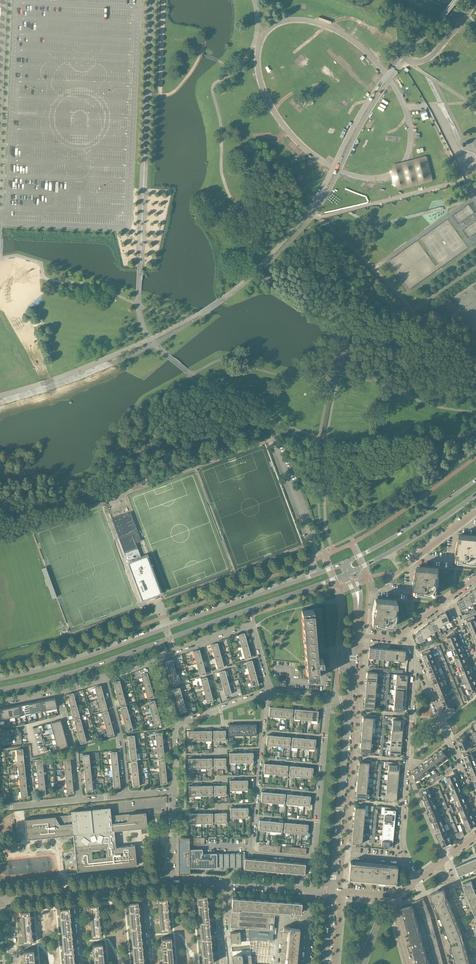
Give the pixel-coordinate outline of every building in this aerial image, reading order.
[(439,307),(446,318),(458,310),(450,299),(439,307)] [(130,480),(133,489),(142,486),(142,484),(145,483),(142,476),(130,480)] [(141,541),(130,512),(112,519),(126,557),(139,553),(136,543),(141,541)] [(462,535),(459,534),(458,540),(460,540),(458,549),(456,549),(456,555),(458,555),(458,556),(458,560),(475,562),(475,536),(462,535)] [(161,593),(147,555),(128,562),(142,600),(161,593)] [(438,568),(420,567),(417,566),(416,572),(417,572),(416,581),(414,581),(414,587),(416,587),(416,588),(416,589),(416,592),(427,593),(436,594),(438,583),(438,574),(438,568)] [(52,600),(56,598),(45,568),(41,569),(52,600)] [(473,591),(468,593),(468,594),(472,602),(475,600),(475,597),(473,591)] [(468,594),(465,596),(463,597),(463,598),(464,598),(467,606),(473,604),(472,602),(468,594)] [(395,600),(378,598),(374,598),(373,604),(375,604),(373,613),(372,613),(372,619),(373,619),(373,620),(374,620),(374,624),(394,626),(396,615),(395,606),(396,606),(396,600),(395,600)] [(464,598),(463,598),(460,599),(458,600),(462,610),(468,607),(467,606),(464,598)] [(317,654),(313,609),(302,610),(307,678),(319,677),(318,666),(327,665),(326,656),(317,657),(317,654)] [(440,614),(440,615),(441,615),(444,623),(445,625),(446,625),(450,623),(450,622),(450,621),(446,612),(440,614)] [(441,615),(440,615),(437,617),(435,618),(436,619),(439,627),(445,625),(444,623),(441,615)] [(466,619),(467,622),(467,623),(468,625),(469,628),(475,625),(475,621),(474,616),(466,619)] [(436,619),(433,620),(430,621),(431,623),(434,631),(435,630),(440,628),(439,627),(436,619)] [(431,623),(428,624),(425,625),(426,627),(426,626),(429,634),(430,634),(435,632),(435,630),(434,631),(431,623)] [(426,626),(426,627),(423,628),(420,629),(421,630),(424,638),(425,638),(430,636),(430,634),(429,634),(426,626)] [(421,630),(418,632),(416,632),(418,637),(416,638),(417,642),(419,641),(419,642),(425,639),(425,638),(424,638),(421,630)] [(455,635),(454,631),(446,636),(449,644),(458,640),(457,638),(456,636),(455,635)] [(458,640),(449,644),(452,650),(460,646),(459,643),(458,641),(458,640)] [(460,646),(452,650),(454,655),(462,652),(461,649),(461,647),(460,647),(460,646)] [(430,649),(422,652),(423,655),(423,656),(424,658),(425,661),(433,657),(430,649)] [(462,652),(454,655),(456,661),(465,657),(463,654),(464,654),(463,652),(463,653),(462,652)] [(433,657),(425,661),(425,662),(426,664),(427,666),(435,663),(433,657)] [(465,657),(456,661),(458,666),(467,663),(466,660),(465,658),(465,657)] [(435,663),(427,666),(428,667),(427,668),(428,669),(430,672),(438,669),(435,663)] [(467,663),(458,666),(461,672),(469,669),(468,665),(468,664),(467,664),(467,663)] [(438,669),(430,672),(430,673),(430,675),(431,675),(432,677),(440,674),(438,669)] [(469,669),(461,672),(463,677),(471,674),(470,671),(471,671),(470,669),(469,669)] [(440,674),(432,677),(432,679),(433,680),(434,683),(442,680),(440,674)] [(471,674),(463,677),(466,683),(474,680),(474,679),(473,677),(473,676),(472,675),(471,674)] [(466,683),(468,689),(475,685),(475,684),(475,682),(475,680),(474,679),(474,680),(466,683)] [(442,680),(434,683),(435,684),(434,684),(435,686),(436,688),(445,685),(442,680)] [(445,685),(436,688),(437,690),(437,692),(438,691),(439,694),(447,691),(445,685)] [(468,689),(471,697),(475,695),(475,694),(475,685),(468,689)] [(447,691),(439,694),(439,695),(440,697),(441,700),(449,696),(447,691)] [(441,700),(440,700),(441,701),(441,703),(442,703),(443,706),(452,702),(449,696),(441,700)] [(452,702),(443,706),(443,707),(444,709),(444,708),(445,711),(448,710),(448,712),(449,712),(451,712),(451,713),(455,710),(452,702)] [(398,718),(397,717),(396,717),(395,717),(393,717),(392,724),(403,725),(403,720),(398,720),(398,718)] [(62,725),(60,720),(50,723),(52,728),(62,725)] [(238,735),(238,724),(228,724),(228,735),(238,735)] [(63,731),(62,725),(52,728),(53,733),(63,731)] [(65,736),(63,731),(53,733),(55,739),(65,736)] [(460,737),(457,739),(459,744),(467,741),(465,735),(464,735),(463,733),(460,736),(460,737)] [(66,741),(65,736),(55,739),(56,744),(66,741)] [(68,746),(66,741),(56,744),(57,749),(68,746)] [(467,741),(459,744),(462,752),(466,750),(466,749),(470,747),(467,741)] [(442,750),(437,754),(443,761),(448,758),(445,755),(447,753),(445,749),(443,751),(442,750)] [(463,754),(466,762),(474,758),(472,752),(468,754),(467,753),(463,754)] [(437,754),(432,758),(438,765),(443,761),(437,754)] [(432,758),(428,761),(433,769),(438,765),(432,758)] [(466,762),(468,767),(475,764),(475,762),(474,758),(466,762)] [(428,761),(423,765),(428,772),(433,769),(428,761)] [(394,763),(393,762),(392,762),(390,762),(388,762),(388,769),(399,770),(399,765),(394,765),(394,763)] [(423,765),(418,769),(423,776),(428,772),(423,765)] [(416,782),(423,776),(418,769),(413,772),(415,774),(413,775),(414,776),(416,782)] [(453,770),(446,776),(449,783),(457,780),(453,770)] [(457,780),(449,783),(451,789),(459,786),(457,780)] [(459,786),(451,789),(453,795),(461,791),(459,786)] [(432,797),(430,791),(426,793),(425,791),(421,793),(424,800),(432,797)] [(461,791),(453,795),(455,800),(464,797),(461,791)] [(432,797),(424,800),(426,806),(435,803),(432,797)] [(466,802),(464,797),(455,800),(458,806),(466,802)] [(468,808),(466,802),(458,806),(460,811),(468,808)] [(435,803),(426,806),(429,812),(437,808),(435,803)] [(73,834),(77,871),(137,865),(134,845),(116,847),(114,830),(147,827),(146,812),(111,815),(110,807),(71,811),(71,814),(25,819),(27,839),(73,834)] [(390,808),(389,808),(388,807),(386,807),(384,807),(384,814),(395,815),(395,810),(390,810),(390,808)] [(437,808),(429,812),(431,817),(439,814),(437,808)] [(468,808),(460,811),(462,817),(471,813),(468,808)] [(471,813),(462,817),(465,822),(473,819),(471,813)] [(439,814),(431,817),(433,823),(442,819),(439,814)] [(444,825),(442,819),(433,823),(436,828),(444,825)] [(473,819),(465,822),(468,831),(472,828),(473,828),(473,827),(474,827),(473,826),(475,825),(473,819)] [(448,827),(445,828),(444,826),(447,825),(446,824),(444,825),(436,828),(438,834),(446,830),(449,829),(448,827)] [(449,836),(446,830),(438,834),(437,834),(440,840),(449,836)] [(449,836),(440,840),(442,845),(444,844),(445,846),(446,846),(448,846),(448,847),(452,844),(449,836)] [(240,867),(240,853),(210,853),(210,854),(202,854),(202,849),(189,849),(189,844),(189,845),(216,844),(216,849),(247,849),(247,837),(240,837),(236,837),(234,837),(224,837),(220,837),(218,837),(206,837),(203,837),(197,837),(194,837),(178,837),(178,874),(190,873),(189,867),(190,867),(201,867),(202,868),(205,868),(206,867),(240,867)] [(245,853),(240,853),(241,867),(241,868),(244,868),(250,869),(251,858),(245,858),(245,853)] [(466,862),(469,871),(475,868),(475,859),(475,858),(466,862)] [(397,865),(352,861),(350,861),(348,877),(395,882),(395,884),(397,865)] [(455,866),(459,875),(469,871),(466,862),(455,866)] [(463,884),(466,891),(470,889),(471,890),(475,889),(471,881),(463,884)] [(438,890),(430,894),(446,932),(441,934),(446,954),(453,952),(456,963),(469,963),(461,935),(445,896),(444,894),(445,894),(443,888),(438,890)] [(466,891),(469,898),(475,895),(475,892),(475,889),(471,890),(470,889),(466,891)] [(197,895),(197,899),(198,912),(208,912),(206,894),(197,895)] [(232,897),(232,906),(230,927),(231,927),(248,929),(273,930),(274,914),(289,915),(300,916),(300,911),(302,911),(303,902),(296,902),(296,901),(291,901),(232,897)] [(430,916),(423,897),(416,900),(417,900),(409,903),(410,905),(401,908),(402,908),(403,908),(406,922),(422,918),(424,917),(430,916)] [(157,899),(158,906),(158,907),(167,906),(167,898),(157,899)] [(128,901),(128,905),(129,919),(139,918),(138,901),(128,901)] [(89,905),(89,912),(90,913),(99,912),(98,904),(89,905)] [(167,906),(158,907),(159,915),(168,914),(167,906)] [(59,908),(60,912),(61,925),(70,924),(69,907),(59,908)] [(20,911),(21,918),(21,920),(30,919),(29,910),(20,911)] [(99,912),(90,913),(90,921),(99,920),(99,912)] [(208,912),(198,912),(200,929),(209,928),(208,912)] [(168,914),(159,915),(160,923),(169,922),(168,914)] [(434,931),(433,923),(430,916),(424,917),(422,918),(406,922),(410,937),(434,931)] [(139,918),(129,919),(131,936),(141,935),(139,918)] [(30,919),(21,920),(21,927),(31,927),(30,919)] [(99,920),(90,921),(91,929),(100,928),(99,920)] [(169,922),(160,923),(160,931),(169,930),(169,922)] [(70,924),(61,925),(62,942),(72,941),(70,924)] [(31,927),(21,927),(22,935),(31,935),(31,927)] [(231,931),(230,931),(231,942),(249,940),(248,929),(231,927),(231,931)] [(299,928),(283,927),(280,963),(296,963),(299,928)] [(100,928),(91,929),(92,937),(101,936),(100,928)] [(209,928),(200,929),(201,947),(211,946),(209,928)] [(273,930),(248,929),(249,940),(272,942),(273,930)] [(434,931),(410,937),(414,952),(438,945),(437,938),(434,931)] [(31,935),(22,935),(23,943),(32,942),(31,935)] [(141,935),(131,936),(133,953),(142,952),(141,935)] [(171,937),(161,938),(163,955),(172,954),(171,937)] [(249,940),(231,942),(232,956),(251,954),(249,940)] [(72,941),(62,942),(64,959),(74,958),(72,941)] [(92,944),(93,948),(94,961),(104,960),(102,943),(92,944)] [(414,952),(416,959),(418,963),(426,963),(442,959),(440,952),(438,945),(414,952)] [(211,946),(201,947),(203,963),(213,963),(211,946)] [(24,954),(25,963),(35,963),(33,949),(24,950),(24,954)] [(133,953),(134,963),(143,963),(142,952),(133,953)] [(163,955),(163,963),(173,963),(172,954),(163,955)] [(251,955),(232,956),(233,963),(252,963),(251,955)]
